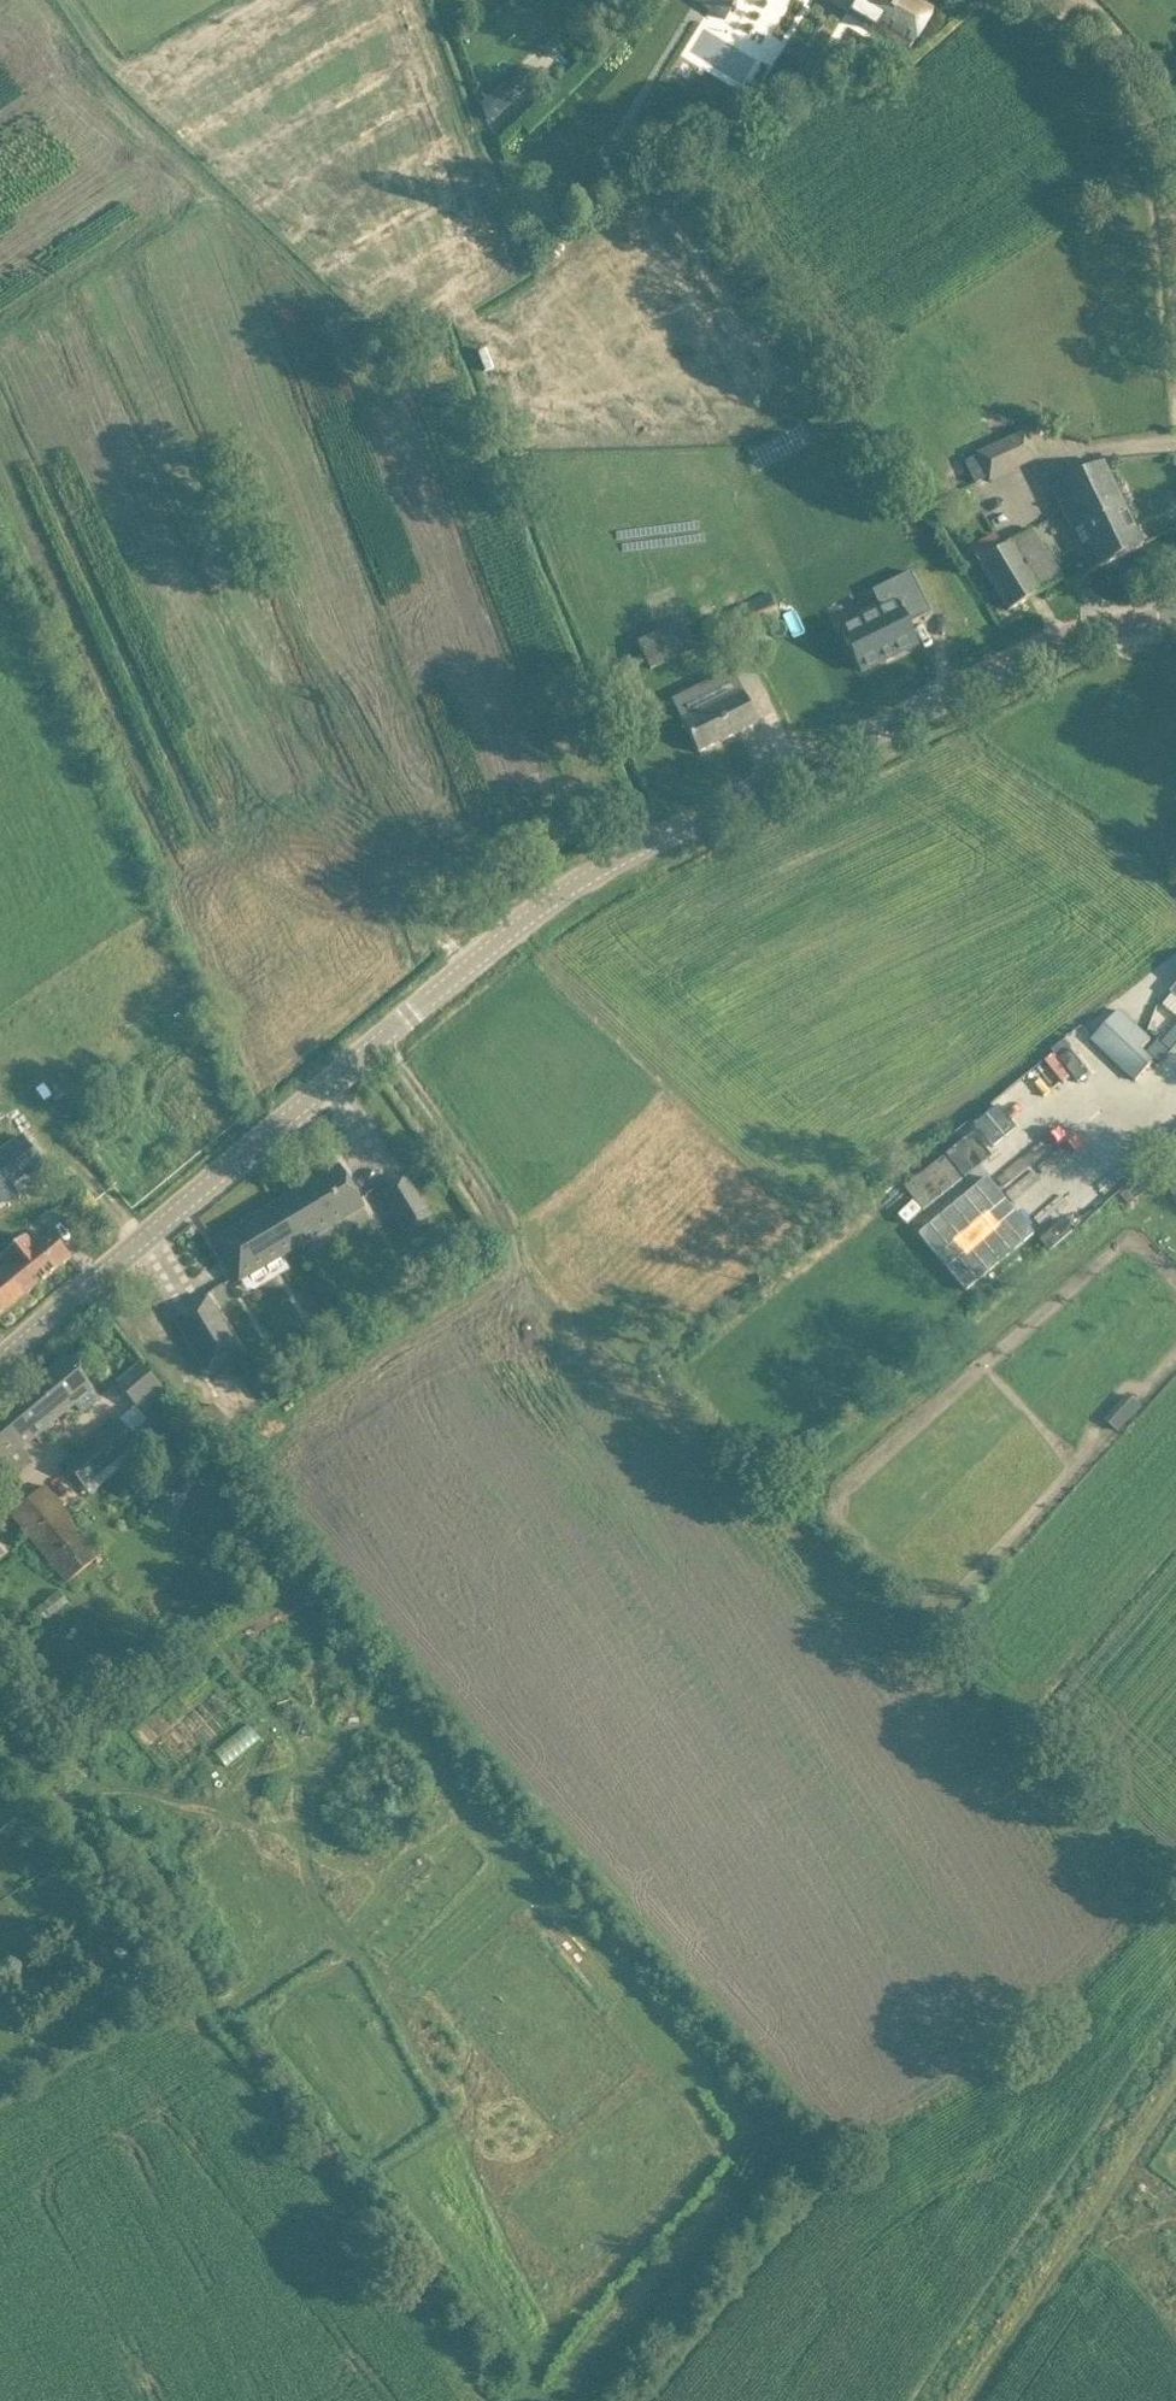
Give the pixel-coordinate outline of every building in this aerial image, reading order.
[(731,11),(734,13),(736,9),(734,8),(739,0),(696,0),(725,20),(731,11)] [(910,49),(933,10),(916,0),(829,0),(910,49)] [(1037,458),(1024,432),(1002,443),(1014,468),(1037,458)] [(1103,463),(1081,473),(1052,487),(1073,531),(1087,524),(1096,541),(1081,548),(1092,570),(1143,545),(1103,463)] [(1031,528),(978,562),(1008,611),(1062,579),(1031,528)] [(882,611),(841,632),(861,672),(917,644),(907,625),(931,613),(910,572),(872,591),(882,611)] [(661,633),(639,643),(650,669),(694,649),(683,623),(670,629),(669,625),(687,617),(672,584),(645,597),(661,633)] [(683,722),(687,731),(698,753),(758,723),(743,692),(683,722)] [(1163,1005),(1175,1016),(1175,981),(1170,989),(1174,992),(1163,1005)] [(1121,1010),(1093,1039),(1140,1083),(1157,1063),(1142,1047),(1151,1038),(1121,1010)] [(1160,1060),(1175,1075),(1175,1042),(1160,1060)] [(45,1167),(23,1136),(0,1153),(0,1201),(45,1167)] [(1162,1177),(1175,1184),(1175,1182),(1175,1150),(1162,1177)] [(339,1166),(276,1204),(300,1245),(364,1207),(352,1187),(339,1166)] [(406,1179),(383,1193),(410,1237),(432,1223),(406,1179)] [(212,1242),(224,1263),(236,1283),(300,1245),(276,1204),(212,1242)] [(0,1267),(0,1316),(71,1259),(50,1234),(35,1246),(25,1234),(0,1256),(5,1262),(0,1267)] [(207,1298),(174,1318),(205,1370),(238,1350),(207,1298)] [(2,1484),(31,1460),(22,1449),(93,1389),(66,1357),(0,1412),(0,1481),(2,1484)] [(139,1362),(115,1383),(135,1408),(160,1388),(139,1362)] [(1133,1391),(1111,1415),(1125,1427),(1146,1403),(1133,1391)] [(200,1415),(216,1434),(229,1423),(212,1404),(200,1415)] [(155,1414),(135,1431),(151,1457),(173,1441),(155,1414)] [(121,1417),(67,1462),(90,1492),(144,1447),(121,1417)] [(159,1484),(181,1494),(192,1472),(169,1462),(159,1484)] [(44,1486),(11,1514),(67,1583),(101,1555),(44,1486)]
